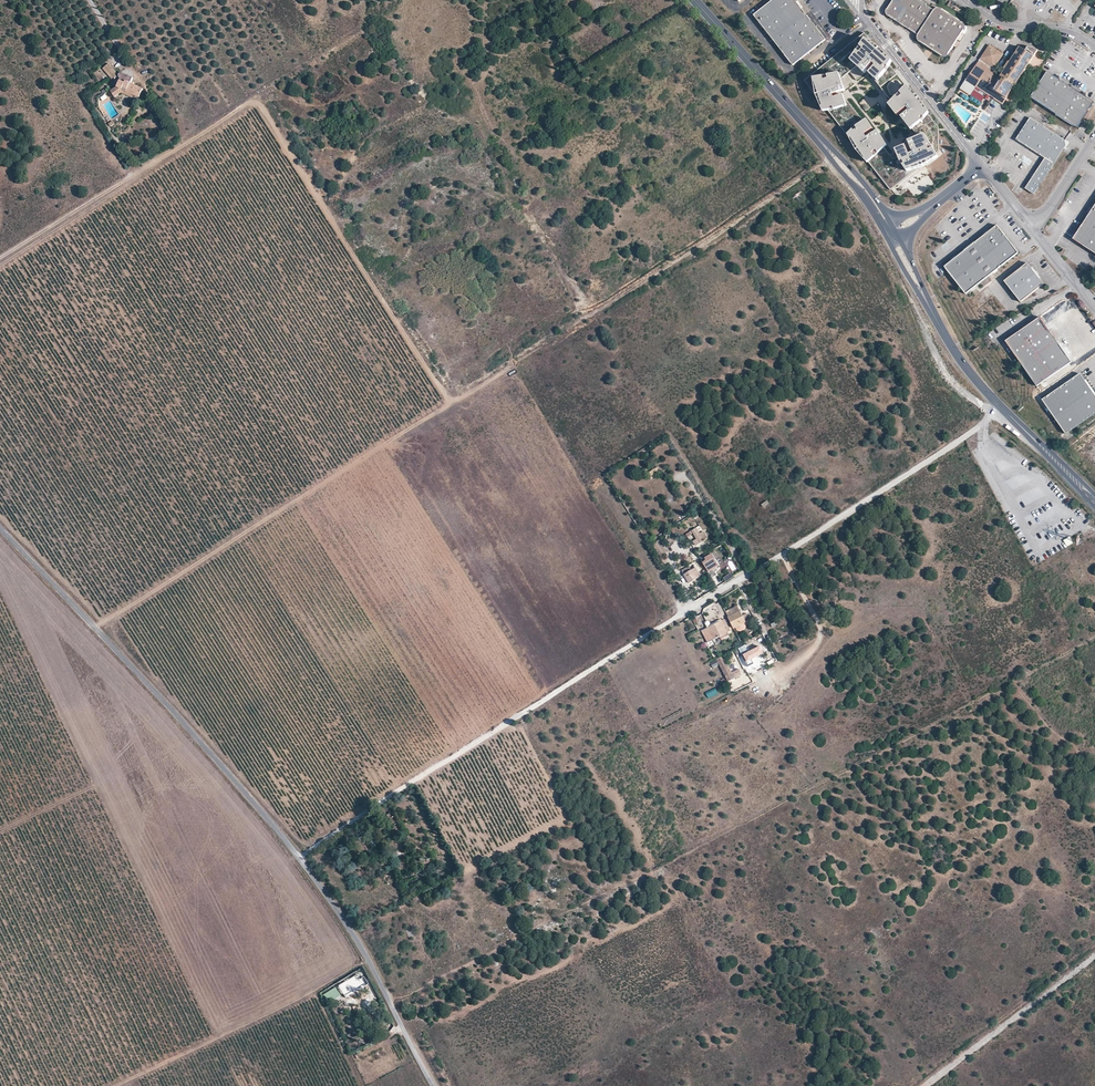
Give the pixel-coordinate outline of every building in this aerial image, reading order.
[(753,16),(792,65),(824,40),(811,24),(808,20),(800,9),(792,0),(773,0),(753,16)] [(800,9),(802,7),(796,0),(792,0),(800,9)] [(956,19),(949,14),(943,10),(944,9),(942,7),(940,7),(937,8),(935,11),(928,7),(928,5),(923,2),(922,3),(918,0),(893,0),(891,3),(887,8),(886,7),(885,9),(884,13),(888,16),(890,15),(900,22),(901,21),(907,25),(907,26),(918,34),(917,37),(918,39),(920,42),(922,42),(928,46),(929,45),(935,50),(935,51),(943,56),(942,57),(944,58),(946,58),(949,58),(950,56),(949,54),(964,30),(966,30),(967,27),(967,25),(966,23),(964,22),(963,23),(956,19)] [(851,60),(867,40),(863,35),(805,80),(821,100),(815,78),(841,72),(843,78),(858,66),(851,60)] [(892,67),(895,62),(867,40),(851,60),(858,66),(879,82),(892,67)] [(1020,46),(1012,58),(1009,62),(1008,61),(1004,67),(1005,68),(998,78),(994,75),(992,69),(1002,52),(989,43),(960,88),(977,99),(978,98),(983,91),(987,93),(988,92),(994,97),(994,98),(1002,103),(1026,68),(1038,50),(1033,47),(1028,47),(1026,50),(1020,46)] [(112,80),(118,74),(109,63),(103,68),(112,80)] [(892,67),(879,82),(887,92),(892,100),(908,88),(902,80),(892,67)] [(1048,70),(1031,96),(1078,127),(1094,102),(1088,97),(1086,92),(1080,92),(1061,79),(1060,74),(1054,74),(1048,70)] [(841,72),(815,78),(821,100),(823,110),(828,109),(849,104),(843,78),(841,72)] [(114,97),(121,93),(124,91),(133,95),(139,97),(143,88),(126,81),(125,82),(120,80),(117,87),(111,91),(114,97)] [(892,100),(888,105),(912,131),(928,116),(931,114),(908,88),(892,100)] [(968,95),(966,99),(979,106),(982,102),(968,95)] [(849,104),(828,109),(847,134),(864,121),(849,104)] [(983,113),(980,119),(986,122),(989,117),(983,113)] [(928,116),(912,131),(917,135),(917,140),(926,135),(939,158),(937,128),(928,116)] [(1066,145),(1065,140),(1030,117),(1017,138),(1045,157),(1024,189),(1033,194),(1054,164),(1053,162),(1055,162),(1066,145)] [(864,121),(847,134),(868,161),(885,149),(887,147),(867,119),(864,121)] [(917,140),(897,151),(899,156),(909,174),(939,158),(926,135),(917,140)] [(885,149),(868,161),(891,189),(909,174),(899,156),(895,160),(885,149)] [(536,201),(528,207),(530,210),(531,212),(540,207),(536,201)] [(1087,217),(1094,205),(1094,203),(1094,202),(1085,216),(1087,217)] [(1094,253),(1094,205),(1087,217),(1083,223),(1073,239),(1094,253)] [(944,265),(966,293),(984,279),(999,268),(1019,252),(997,224),(991,229),(984,234),(977,240),(974,243),(967,248),(963,251),(957,255),(951,260),(944,265)] [(1032,267),(1028,262),(1004,280),(1020,301),(1044,283),(1039,277),(1032,267)] [(1039,277),(1041,276),(1033,265),(1032,267),(1039,277)] [(1043,314),(1040,316),(1054,335),(1056,334),(1043,314)] [(1037,384),(1071,360),(1054,335),(1040,316),(1006,339),(1037,384)] [(1066,436),(1094,416),(1094,396),(1084,380),(1081,375),(1043,401),(1066,436)] [(1084,380),(1094,396),(1094,389),(1087,378),(1084,380)] [(651,479),(663,472),(659,465),(647,473),(651,479)] [(709,538),(704,531),(701,533),(697,527),(686,534),(688,536),(694,533),(696,536),(697,538),(694,540),(693,541),(696,546),(709,538)] [(659,548),(665,544),(661,538),(653,544),(661,557),(664,555),(659,548)] [(722,544),(720,539),(712,544),(715,548),(718,547),(722,544)] [(708,572),(720,565),(724,563),(719,555),(715,558),(712,553),(705,558),(708,563),(704,566),(706,569),(702,572),(704,575),(708,572)] [(722,570),(720,565),(708,572),(711,577),(722,570)] [(690,584),(701,577),(695,568),(692,570),(689,566),(681,570),(690,584)] [(740,611),(738,606),(726,612),(729,617),(740,611)] [(742,616),(740,611),(729,617),(734,628),(736,627),(745,622),(742,616)] [(710,626),(701,631),(708,642),(720,636),(723,640),(730,636),(728,632),(731,630),(729,626),(726,628),(724,624),(722,620),(710,626)] [(745,622),(736,627),(737,630),(740,631),(745,629),(747,626),(745,622)] [(746,646),(739,650),(749,668),(756,665),(754,662),(759,660),(754,651),(750,653),(746,646)] [(732,676),(722,657),(716,660),(719,665),(729,683),(747,674),(744,669),(741,671),(732,676)] [(719,665),(716,660),(710,663),(712,668),(719,665)] [(708,696),(718,693),(716,688),(706,692),(708,696)] [(394,813),(387,816),(388,819),(381,823),(383,827),(398,820),(394,813)] [(341,984),(343,989),(342,989),(346,996),(364,985),(358,974),(341,984)]
